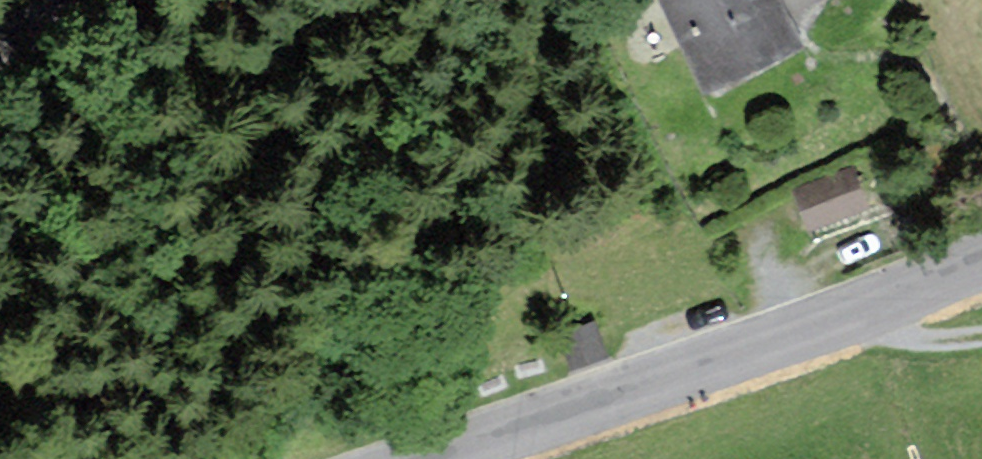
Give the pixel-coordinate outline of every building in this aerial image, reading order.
[(666,1),(707,85),(796,42),(775,0),(667,0),(666,1)] [(850,171),(799,193),(813,226),(864,204),(850,171)]
